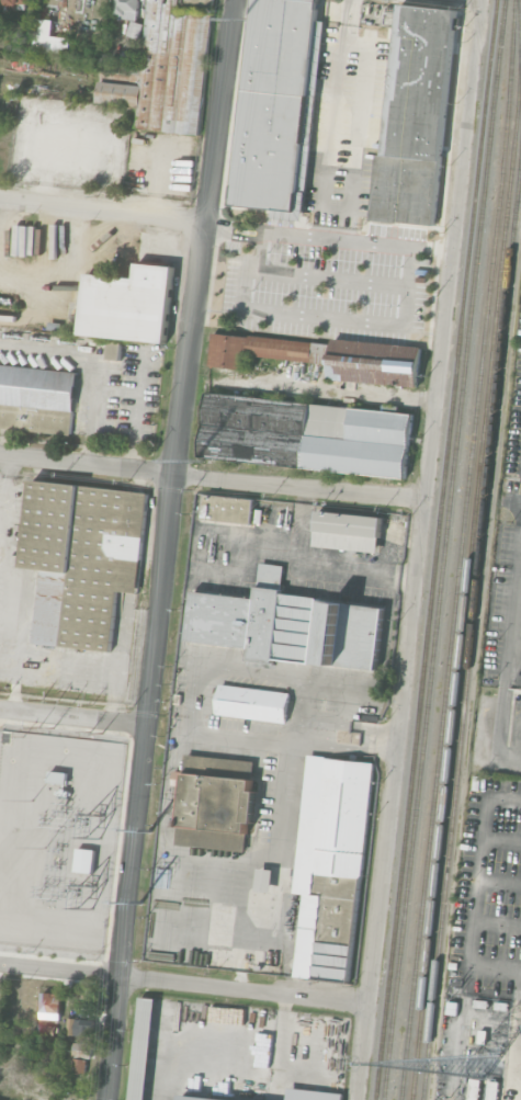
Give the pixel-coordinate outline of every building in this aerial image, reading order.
[(212,0),(146,0),(144,22),(131,21),(129,37),(147,38),(144,68),(140,67),(139,84),(101,81),(99,103),(132,105),(130,128),(201,134),(212,0)] [(115,19),(138,20),(139,0),(116,0),(115,19)] [(233,203),(254,0),(317,0),(295,209),(233,203)] [(371,219),(377,152),(384,154),(399,2),(456,8),(433,226),(371,219)] [(69,37),(52,36),(53,19),(36,18),(34,51),(68,53),(69,37)] [(133,76),(134,51),(116,50),(115,75),(133,76)] [(173,266),(137,263),(136,277),(86,273),(81,336),(168,342),(173,266)] [(209,364),(213,332),(331,344),(329,363),(247,355),(245,368),(209,364)] [(327,377),(329,363),(331,344),(331,338),(421,347),(417,387),(327,377)] [(120,359),(121,341),(109,341),(108,358),(120,359)] [(0,364),(0,428),(71,435),(78,372),(0,364)] [(200,455),(207,392),(412,412),(405,476),(200,455)] [(148,492),(31,480),(22,567),(41,569),(34,643),(112,651),(118,591),(138,593),(148,492)] [(200,519),(202,494),(254,499),(251,524),(200,519)] [(314,544),(318,510),(382,517),(378,552),(314,544)] [(384,606),(281,595),(284,565),(260,563),(256,598),(193,591),(187,641),(249,648),(248,656),(377,671),(384,606)] [(287,722),(290,691),(219,685),(216,715),(287,722)] [(246,851),(248,830),(253,830),(256,790),(253,790),(255,760),(186,755),(184,771),(174,770),(172,785),(182,786),(177,845),(246,851)] [(372,762),(307,756),(295,893),(302,893),(294,977),(351,982),(372,762)] [(67,772),(50,772),(50,782),(67,783),(67,772)] [(97,875),(77,873),(79,850),(100,852),(97,875)] [(61,993),(42,992),(41,1019),(60,1020),(61,993)] [(131,1091),(147,1092),(155,998),(139,997),(131,1091)] [(68,1035),(93,1036),(93,1019),(68,1018),(68,1035)] [(55,1036),(56,1025),(36,1025),(36,1035),(55,1036)] [(72,1073),(86,1073),(86,1057),(91,1057),(92,1043),(74,1042),(72,1073)] [(343,1091),(288,1089),(287,1099),(343,1099),(343,1091)]
